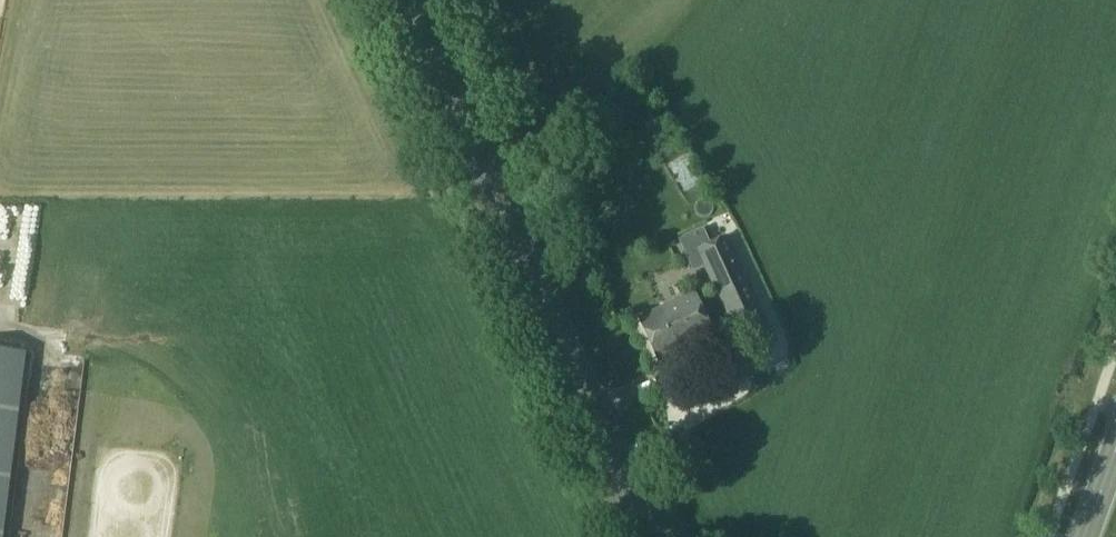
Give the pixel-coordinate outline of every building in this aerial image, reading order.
[(728,236),(697,250),(741,344),(771,330),(728,236)] [(694,293),(640,317),(659,360),(713,335),(694,293)] [(26,353),(0,349),(0,536),(3,536),(26,353)] [(662,364),(645,370),(650,381),(666,375),(662,364)]
